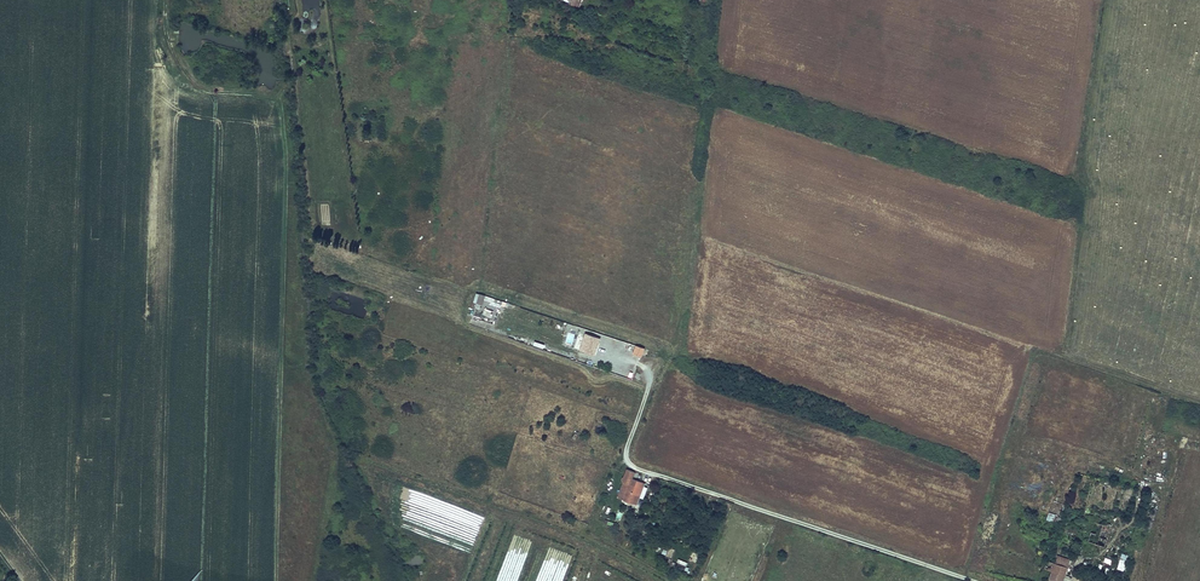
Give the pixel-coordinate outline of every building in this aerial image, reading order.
[(473,302),(482,305),(485,296),(475,293),(473,302)] [(594,356),(600,338),(584,333),(578,350),(594,356)] [(620,467),(612,486),(617,488),(615,494),(628,499),(633,486),(622,481),(627,469),(620,467)] [(1050,511),(1061,515),(1065,505),(1054,501),(1050,511)] [(1045,520),(1052,522),(1055,514),(1047,512),(1045,520)] [(1103,515),(1092,512),(1090,517),(1101,521),(1103,515)] [(1097,544),(1104,546),(1106,540),(1100,537),(1097,544)] [(1121,553),(1116,570),(1123,572),(1128,555),(1121,553)] [(1038,556),(1035,563),(1043,566),(1041,574),(1051,578),(1057,562),(1038,556)] [(677,559),(675,569),(684,571),(686,562),(677,559)]
